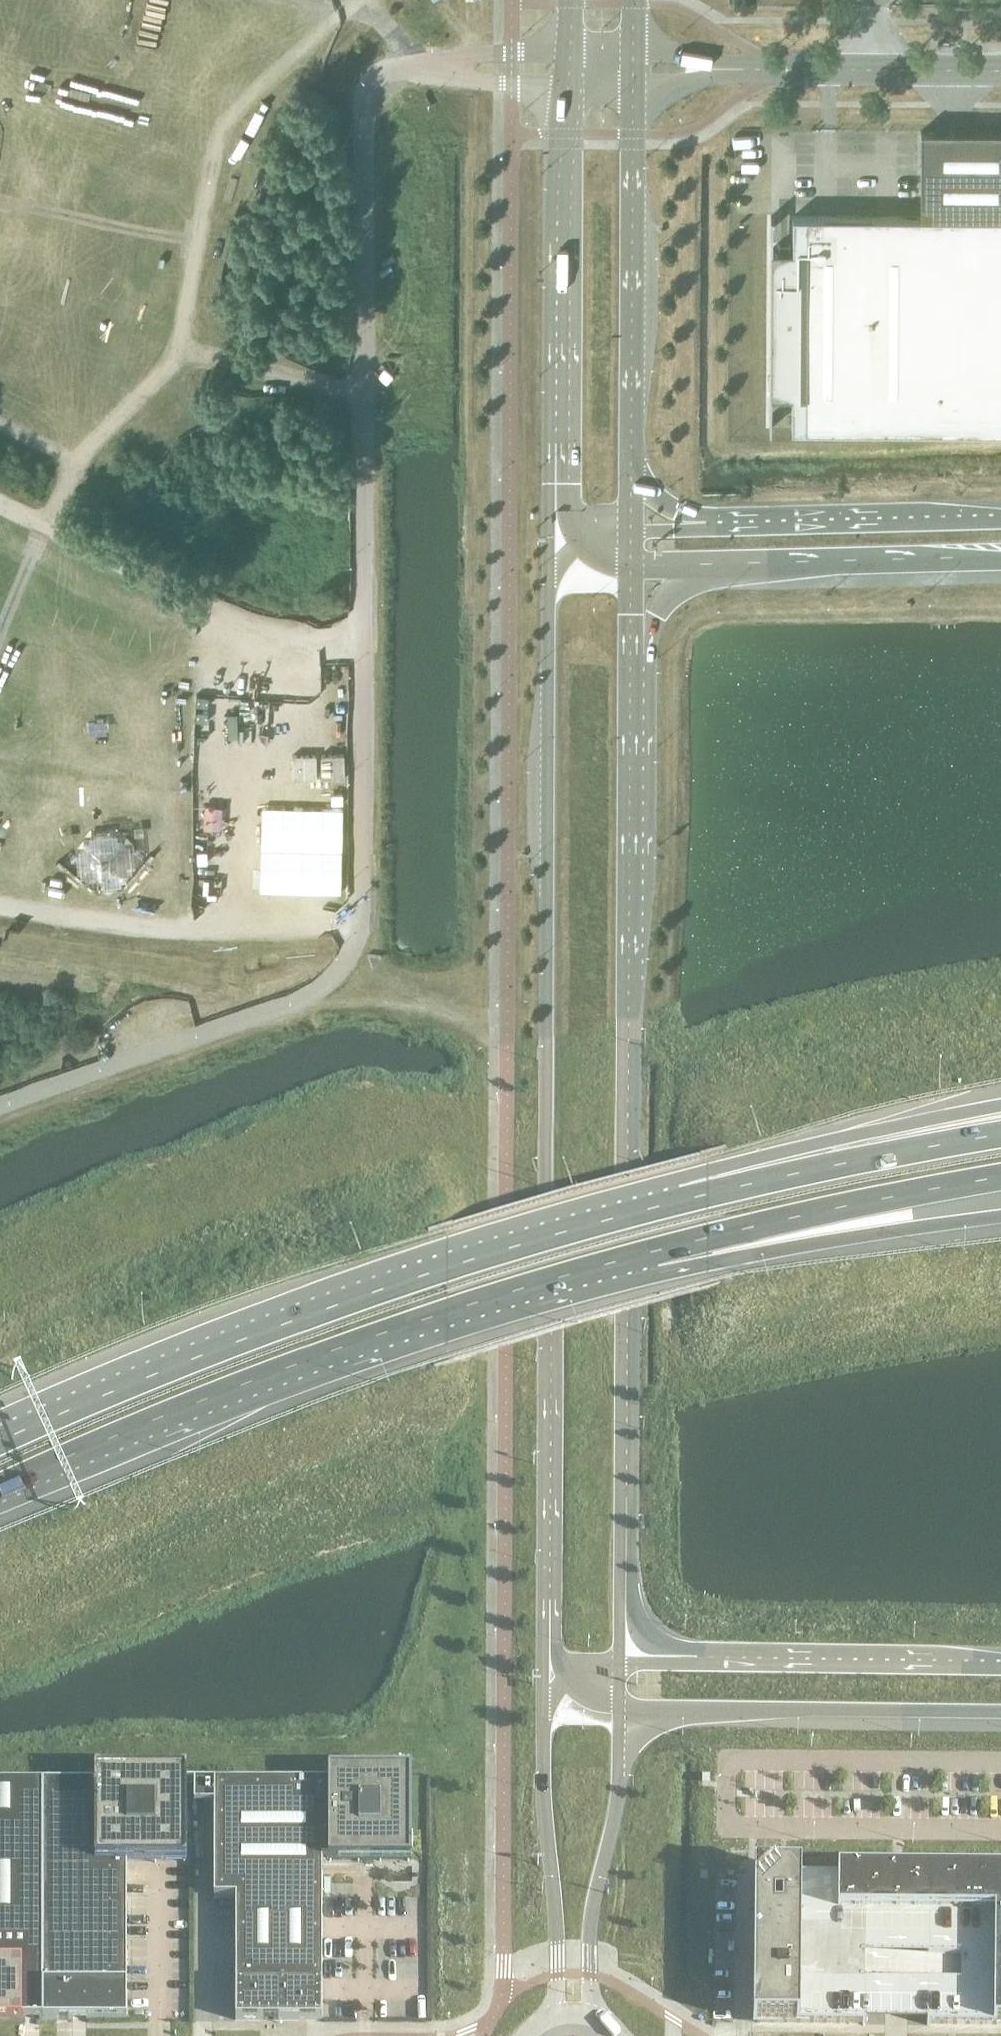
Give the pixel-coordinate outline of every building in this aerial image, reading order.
[(793,215),(793,248),(790,248),(790,243),(778,243),(778,248),(772,248),(772,215),(771,215),(771,228),(771,248),(770,395),(770,428),(771,428),(771,427),(792,427),(792,428),(1000,430),(1000,217),(793,215)] [(127,2020),(127,1893),(127,1864),(187,1864),(187,1772),(95,1772),(95,1781),(43,1781),(42,2020),(127,2020)] [(411,1863),(411,1772),(328,1772),(328,1781),(328,1859),(328,1862),(364,1862),(366,1864),(367,1864),(368,1865),(369,1865),(370,1865),(371,1864),(373,1863),(374,1862),(411,1863)] [(43,1781),(0,1781),(0,2020),(42,2020),(43,1781)] [(322,1981),(322,1866),(322,1859),(328,1859),(328,1781),(214,1781),(214,1854),(215,1854),(215,1874),(214,1874),(214,1897),(235,1897),(235,1940),(237,1940),(237,1957),(235,1957),(235,1981),(322,1981)] [(812,1902),(813,1875),(801,1875),(801,1872),(754,1872),(754,1902),(812,1902)] [(897,1915),(897,1873),(838,1872),(838,1875),(813,1875),(812,1902),(866,1903),(866,1915),(897,1915)] [(982,1904),(982,1877),(982,1873),(897,1873),(897,1915),(928,1916),(928,1903),(982,1904)] [(982,1873),(982,1877),(982,1904),(1000,1904),(1000,1874),(982,1873)] [(812,1930),(812,1902),(754,1902),(754,1929),(812,1930)] [(866,1930),(866,1915),(866,1903),(812,1902),(812,1930),(866,1930)] [(982,1931),(982,1904),(928,1903),(928,1916),(928,1930),(982,1931)] [(982,1904),(982,1931),(1000,1931),(1000,1904),(982,1904)] [(812,1957),(812,1930),(754,1929),(753,1956),(758,1957),(758,1956),(767,1956),(812,1957)] [(866,1957),(866,1930),(812,1930),(812,1957),(866,1957)] [(982,1958),(982,1931),(928,1930),(928,1958),(982,1958)] [(982,1931),(982,1958),(1000,1958),(1000,1931),(982,1931)] [(812,1981),(812,1957),(767,1956),(767,1980),(785,1981),(812,1981)] [(866,1981),(866,1957),(812,1957),(812,1981),(839,1981),(866,1981)] [(954,1982),(981,1982),(1000,1982),(1000,1958),(982,1958),(928,1958),(927,1982),(954,1982)] [(784,2022),(785,1981),(767,1980),(758,1980),(753,1980),(753,2023),(778,2023),(778,2022),(784,2022)] [(322,2019),(322,1981),(235,1981),(235,2019),(322,2019)] [(811,2023),(812,1981),(785,1981),(784,2022),(811,2023)] [(838,2023),(839,1981),(812,1981),(811,2023),(838,2023)] [(865,2007),(866,1981),(839,1981),(838,2023),(862,2023),(862,2024),(866,2024),(866,2007),(865,2007)] [(954,2024),(954,1982),(927,1982),(927,2025),(930,2025),(930,2024),(954,2024)] [(981,2024),(981,1982),(954,1982),(954,2024),(981,2024)] [(981,1982),(981,2024),(1000,2024),(1000,1982),(981,1982)]
